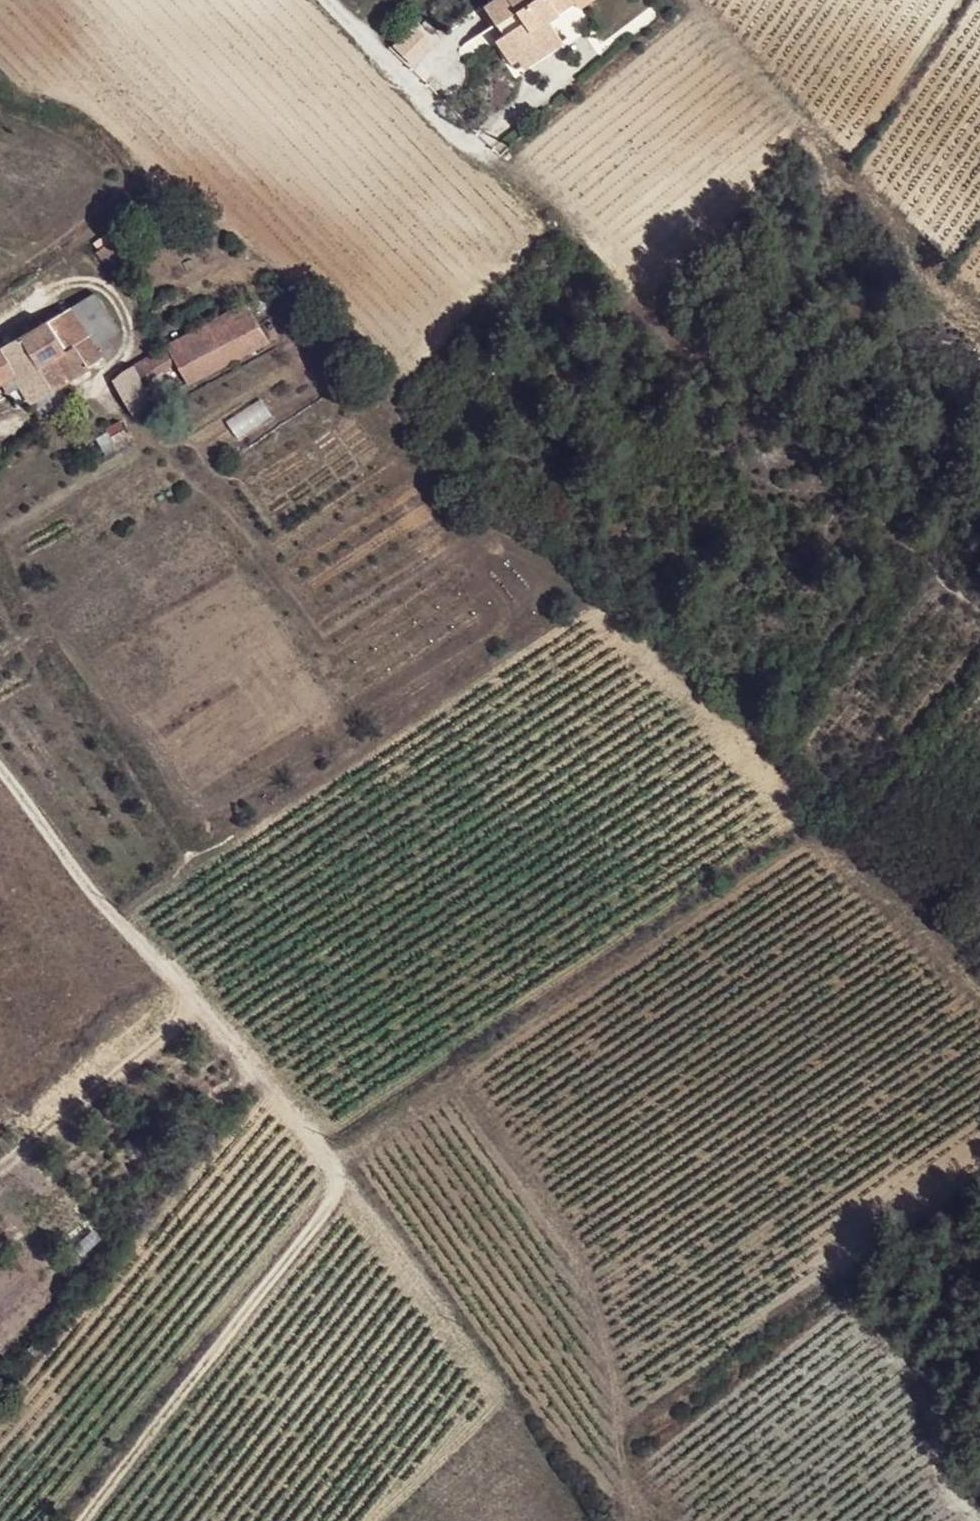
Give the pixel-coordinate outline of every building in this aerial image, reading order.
[(550,0),(497,0),(486,7),(498,25),(509,19),(516,30),(505,37),(497,41),(511,64),(519,60),(541,47),(546,55),(563,44),(549,21),(559,14),(550,0)] [(574,0),(550,0),(559,14),(576,3),(574,0)] [(509,19),(498,25),(505,37),(516,30),(509,19)] [(525,69),(546,55),(541,47),(519,60),(525,69)] [(110,268),(122,259),(119,254),(122,251),(113,240),(98,252),(110,268)] [(119,333),(96,293),(23,334),(45,373),(22,386),(32,402),(91,369),(90,366),(114,353),(106,340),(119,333)] [(176,365),(188,384),(267,341),(246,304),(132,365),(142,382),(176,365)] [(23,334),(0,347),(0,386),(2,385),(7,394),(22,386),(45,373),(23,334)] [(148,393),(142,382),(132,365),(120,372),(113,381),(126,405),(148,393)] [(119,421),(104,429),(106,433),(99,437),(105,448),(112,443),(116,450),(130,443),(119,421)]
